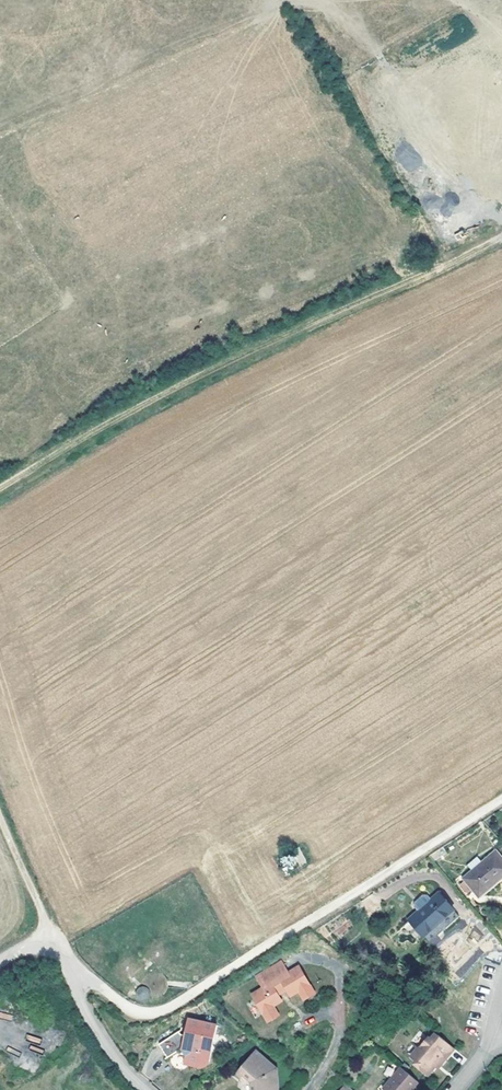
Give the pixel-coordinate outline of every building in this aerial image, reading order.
[(483,862),(473,870),(465,878),(479,895),(501,876),(501,858),(496,851),(483,862)] [(468,864),(473,870),(483,862),(478,856),(468,864)] [(479,895),(481,897),(501,880),(501,876),(479,895)] [(439,893),(410,919),(424,935),(453,909),(439,893)] [(478,949),(455,971),(460,977),(483,954),(478,949)] [(271,1027),(282,1019),(277,1011),(285,1006),(280,998),(283,996),(287,993),(292,1001),(301,995),(306,1002),(316,996),(298,970),(288,976),(283,968),(257,985),(263,994),(253,1001),(271,1027)] [(149,995),(149,993),(149,991),(148,989),(146,988),(144,988),(142,988),(141,989),(139,990),(138,992),(138,994),(139,996),(140,997),(142,998),(144,998),(146,998),(148,996),(149,995)] [(12,1021),(13,1015),(0,1012),(0,1018),(12,1021)] [(188,1028),(165,1033),(169,1048),(185,1045),(190,1046),(192,1049),(189,1059),(204,1065),(215,1061),(227,1027),(198,1016),(193,1031),(189,1030),(188,1028)] [(428,1077),(441,1063),(446,1057),(449,1059),(456,1050),(437,1034),(431,1040),(429,1039),(419,1051),(412,1059),(423,1068),(420,1071),(428,1077)] [(405,1053),(412,1059),(419,1051),(412,1045),(405,1053)] [(446,1057),(441,1063),(444,1065),(449,1059),(446,1057)] [(246,1074),(255,1085),(253,1088),(253,1089),(280,1089),(282,1080),(263,1059),(246,1074)] [(399,1066),(381,1088),(383,1089),(411,1089),(418,1082),(399,1066)]
